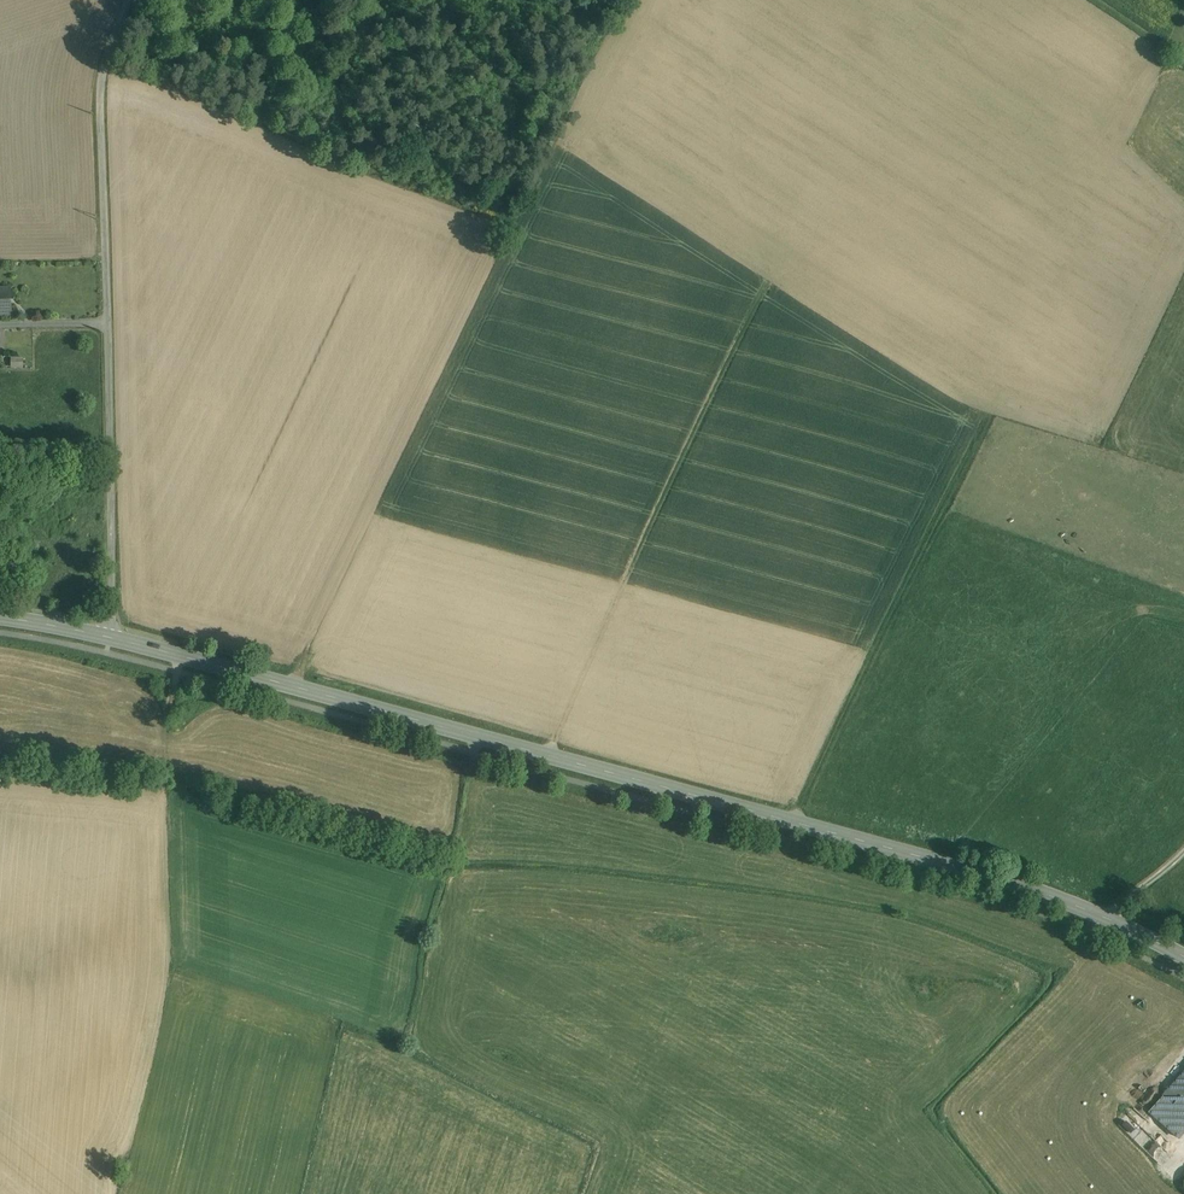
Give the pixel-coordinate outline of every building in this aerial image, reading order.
[(14,315),(14,286),(0,286),(0,315),(14,315)] [(26,367),(26,356),(13,356),(13,367),(26,367)] [(1148,1109),(1180,1138),(1183,1134),(1183,1069),(1148,1109)]
